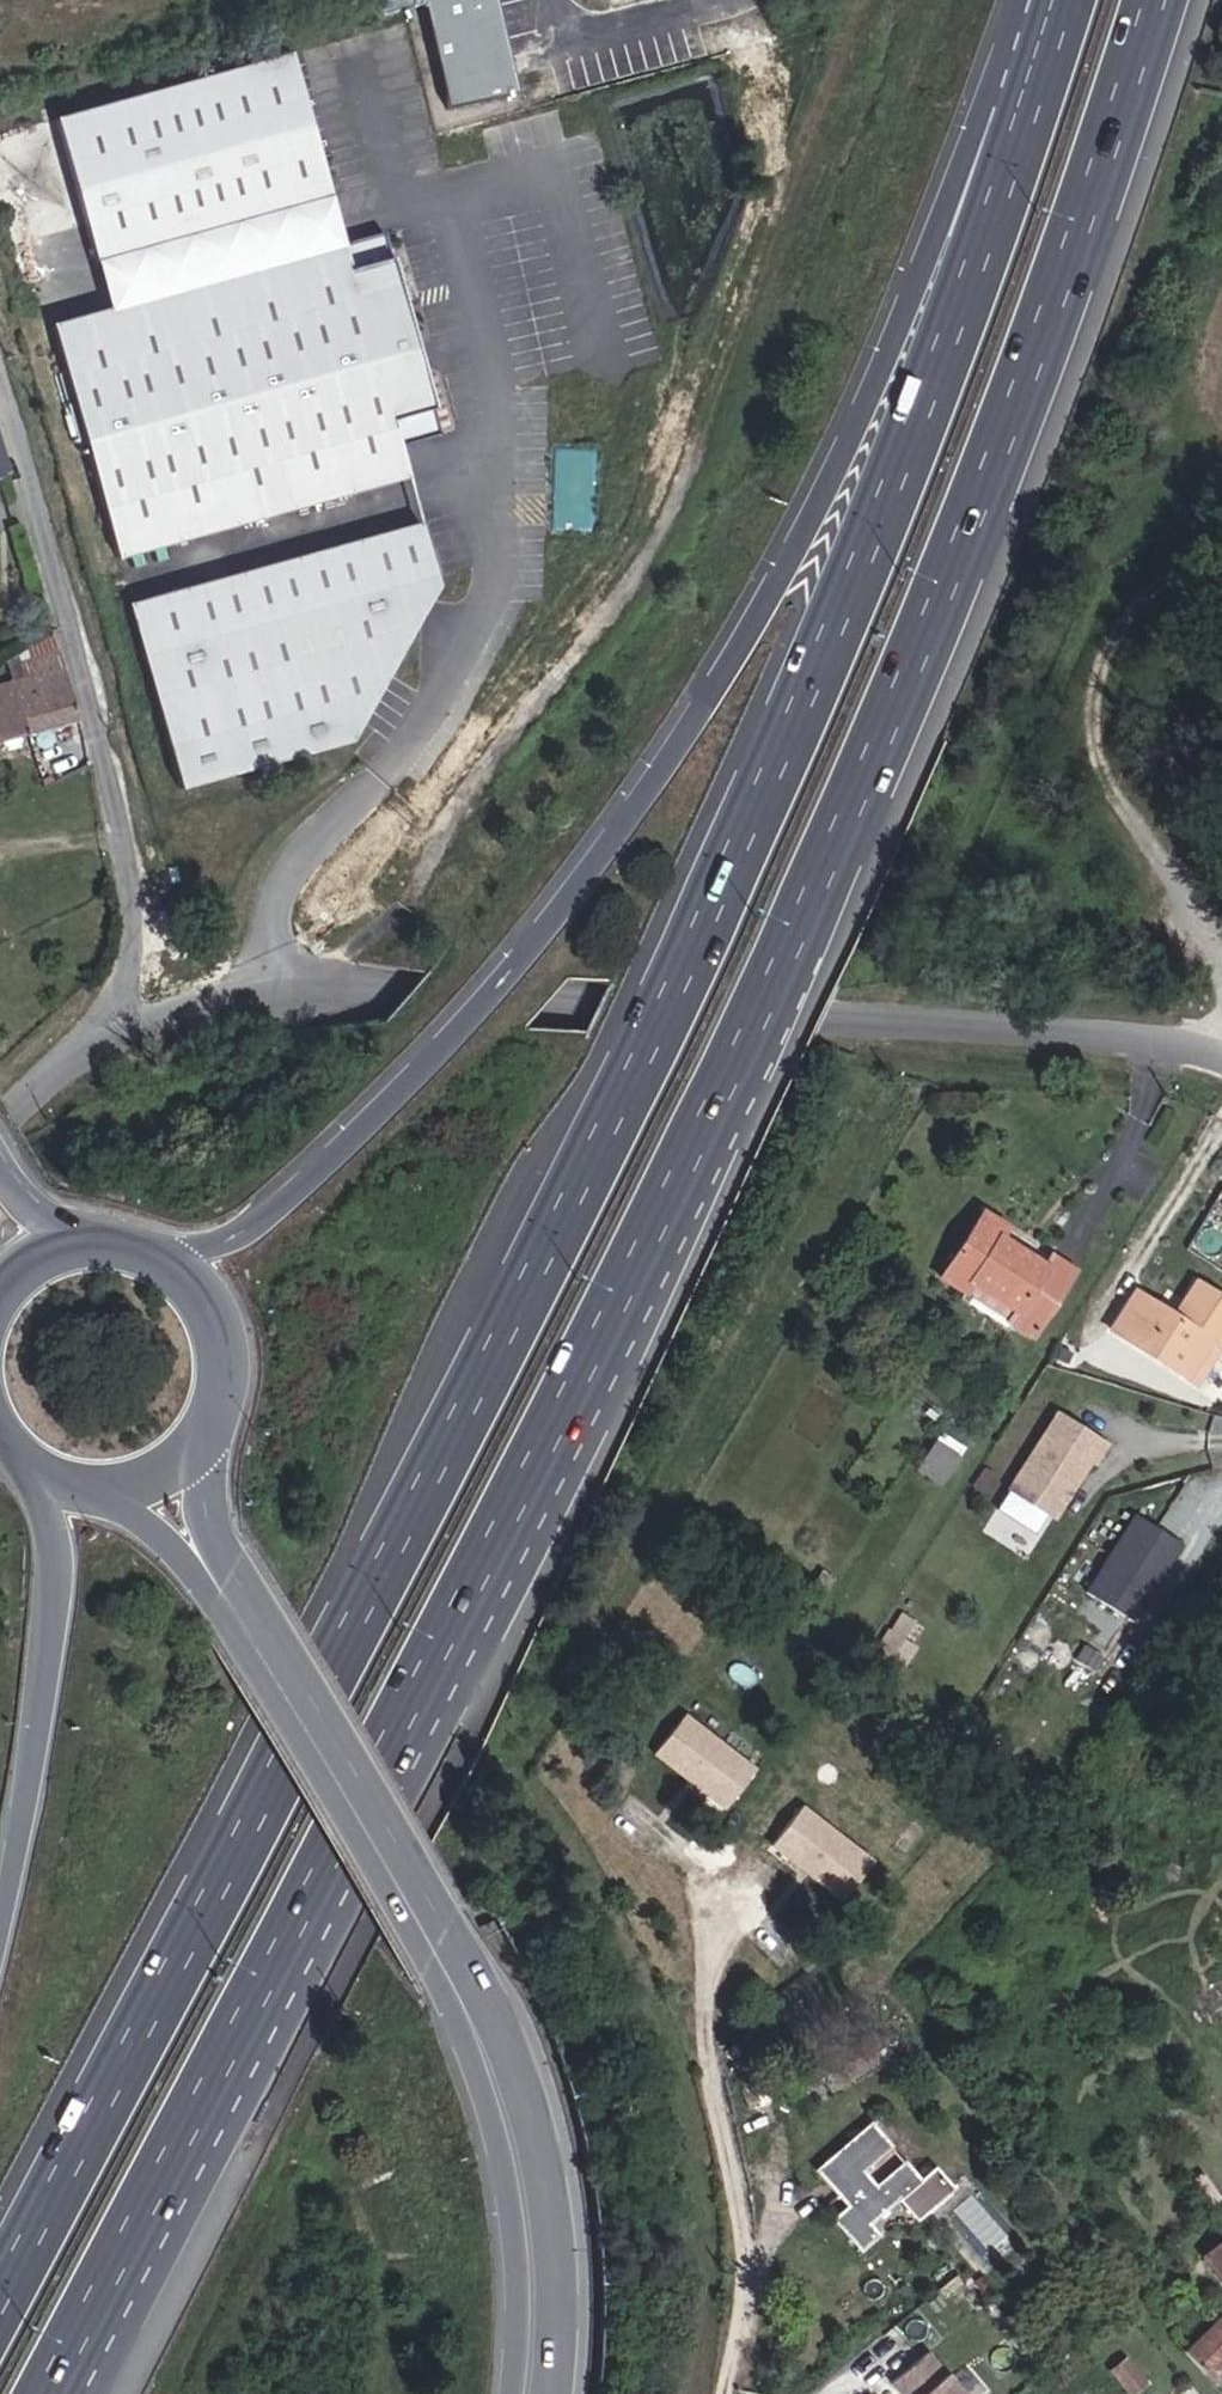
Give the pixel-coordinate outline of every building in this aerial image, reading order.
[(451,96),(508,83),(487,0),(427,0),(451,96)] [(109,270),(347,207),(304,58),(66,121),(109,270)] [(234,290),(361,261),(347,207),(109,270),(122,316),(234,290)] [(122,316),(66,328),(119,560),(417,475),(410,444),(444,431),(402,252),(361,261),(234,290),(122,316)] [(0,440),(0,482),(11,475),(0,440)] [(426,520),(130,605),(184,791),(362,739),(446,588),(426,520)] [(78,717),(58,651),(32,659),(37,673),(16,680),(29,731),(78,717)] [(16,680),(0,685),(0,740),(29,731),(16,680)] [(982,1215),(941,1279),(962,1294),(969,1283),(1016,1314),(1009,1324),(1030,1337),(1071,1273),(1050,1259),(1044,1269),(997,1239),(1004,1228),(982,1215)] [(1215,1351),(1221,1340),(1221,1302),(1196,1285),(1173,1320),(1135,1295),(1110,1333),(1185,1382),(1208,1347),(1215,1351)] [(1219,1354),(1215,1351),(1208,1347),(1185,1382),(1197,1389),(1219,1354)] [(1052,1514),(1101,1441),(1057,1412),(1009,1486),(1052,1514)] [(940,1433),(914,1472),(941,1490),(967,1450),(940,1433)] [(1184,1541),(1137,1512),(1118,1542),(1120,1549),(1113,1559),(1106,1561),(1088,1590),(1135,1619),(1184,1541)] [(901,1611),(880,1649),(905,1662),(925,1624),(901,1611)] [(731,1805),(759,1759),(681,1712),(653,1758),(731,1805)] [(804,1801),(771,1844),(845,1899),(877,1856),(804,1801)] [(916,2216),(950,2187),(934,2167),(919,2181),(904,2164),(875,2189),(859,2169),(887,2143),(870,2125),(821,2169),(851,2206),(837,2217),(860,2246),(876,2234),(866,2222),(899,2195),(916,2216)] [(1206,2257),(1221,2276),(1221,2243),(1206,2257)] [(1187,2350),(1209,2377),(1221,2365),(1221,2316),(1187,2350)] [(920,2350),(887,2382),(899,2393),(964,2393),(920,2350)] [(1122,2360),(1108,2372),(1127,2393),(1133,2393),(1143,2385),(1122,2360)]
